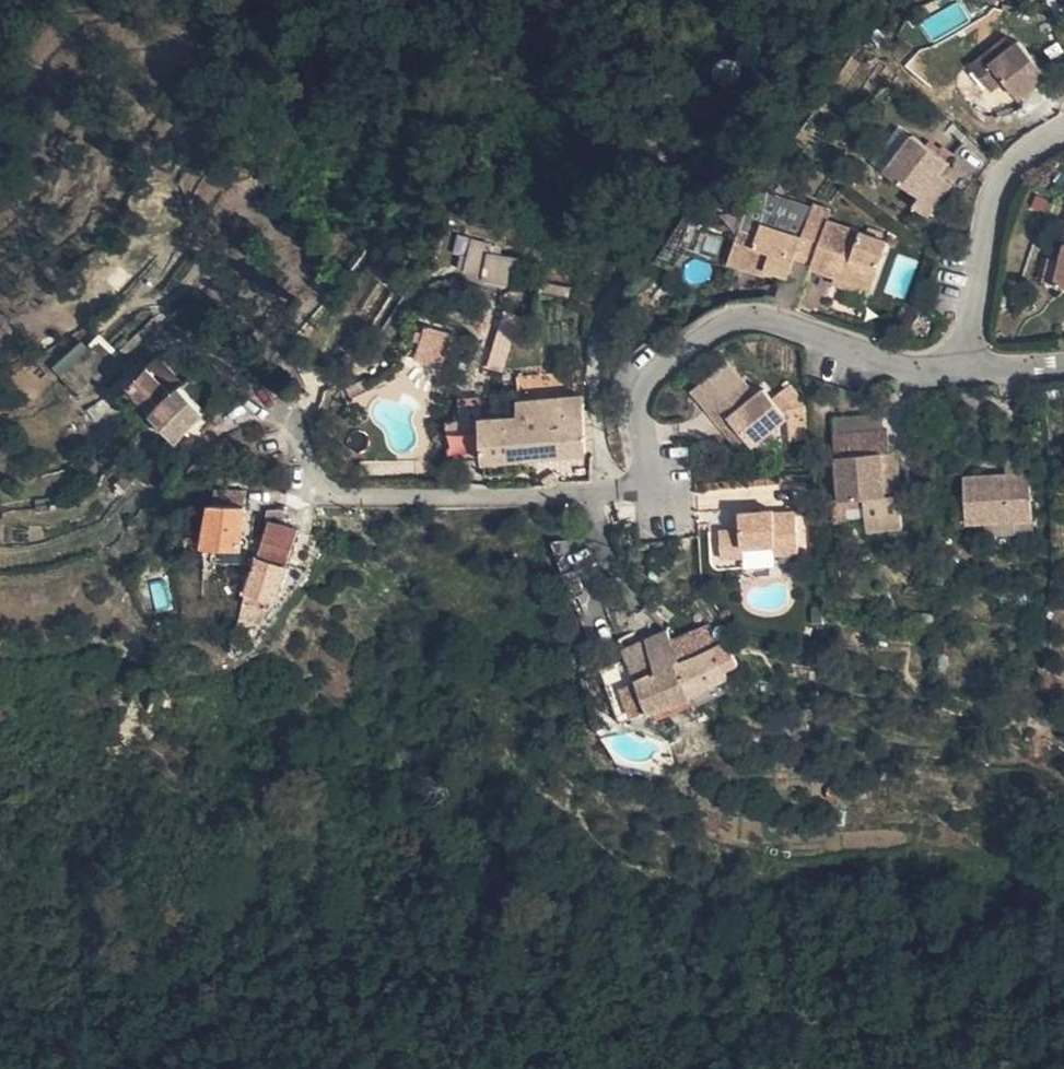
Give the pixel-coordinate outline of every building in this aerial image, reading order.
[(986,86),(999,76),(987,57),(1008,41),(999,32),(962,52),(986,86)] [(987,57),(999,76),(1019,110),(1054,85),(1015,36),(1008,41),(987,57)] [(912,137),(885,175),(920,202),(913,211),(928,222),(952,184),(939,174),(946,161),(912,137)] [(819,205),(807,234),(824,240),(830,222),(837,211),(819,205)] [(873,302),(891,246),(830,222),(824,240),(807,234),(805,238),(766,221),(761,231),(740,223),(724,259),(763,272),(768,269),(788,277),(796,271),(810,275),(816,270),(838,279),(835,286),(873,302)] [(487,253),(481,277),(512,285),(518,259),(487,253)] [(412,357),(437,366),(448,334),(423,325),(412,357)] [(489,369),(503,371),(509,331),(495,329),(489,369)] [(695,396),(733,362),(719,346),(681,379),(695,396)] [(163,441),(196,414),(203,421),(213,410),(181,373),(155,395),(148,386),(160,377),(147,360),(118,383),(143,412),(163,441)] [(739,426),(770,401),(777,396),(772,390),(752,368),(742,375),(733,362),(695,396),(708,412),(719,403),(739,426)] [(129,418),(132,417),(134,419),(143,412),(118,383),(108,391),(129,418)] [(774,420),(796,416),(789,387),(772,390),(777,396),(770,401),(774,420)] [(480,400),(480,419),(489,418),(497,418),(497,400),(480,400)] [(497,418),(489,418),(480,419),(483,472),(511,471),(511,457),(530,457),(530,470),(541,469),(541,457),(582,456),(578,402),(515,403),(515,417),(497,418)] [(445,423),(448,457),(475,455),(472,421),(445,423)] [(836,494),(882,493),(878,451),(888,448),(887,423),(833,429),(836,494)] [(511,457),(511,471),(530,470),(530,457),(511,457)] [(967,524),(990,523),(1031,522),(1029,471),(966,473),(967,524)] [(230,543),(230,501),(185,500),(185,544),(230,543)] [(245,552),(273,561),(285,527),(269,522),(273,508),(257,510),(252,521),(256,522),(245,552)] [(741,529),(718,530),(718,557),(742,558),(742,547),(773,544),(775,554),(796,553),(795,515),(774,518),(773,511),(742,512),(741,529)] [(1031,522),(990,523),(991,537),(1032,536),(1031,522)] [(258,603),(273,561),(245,552),(229,593),(258,603)] [(258,637),(267,607),(243,600),(234,629),(258,637)] [(675,660),(664,631),(617,647),(619,655),(631,686),(640,708),(660,700),(649,668),(675,660)] [(719,678),(709,649),(694,654),(705,683),(719,678)] [(694,654),(675,660),(649,668),(660,700),(684,691),(705,683),(694,654)] [(631,686),(619,655),(592,666),(604,697),(615,693),(631,686)] [(705,683),(684,691),(689,703),(724,689),(719,678),(705,683)] [(615,693),(604,697),(612,718),(613,720),(632,714),(640,710),(640,708),(631,686),(615,693)]
